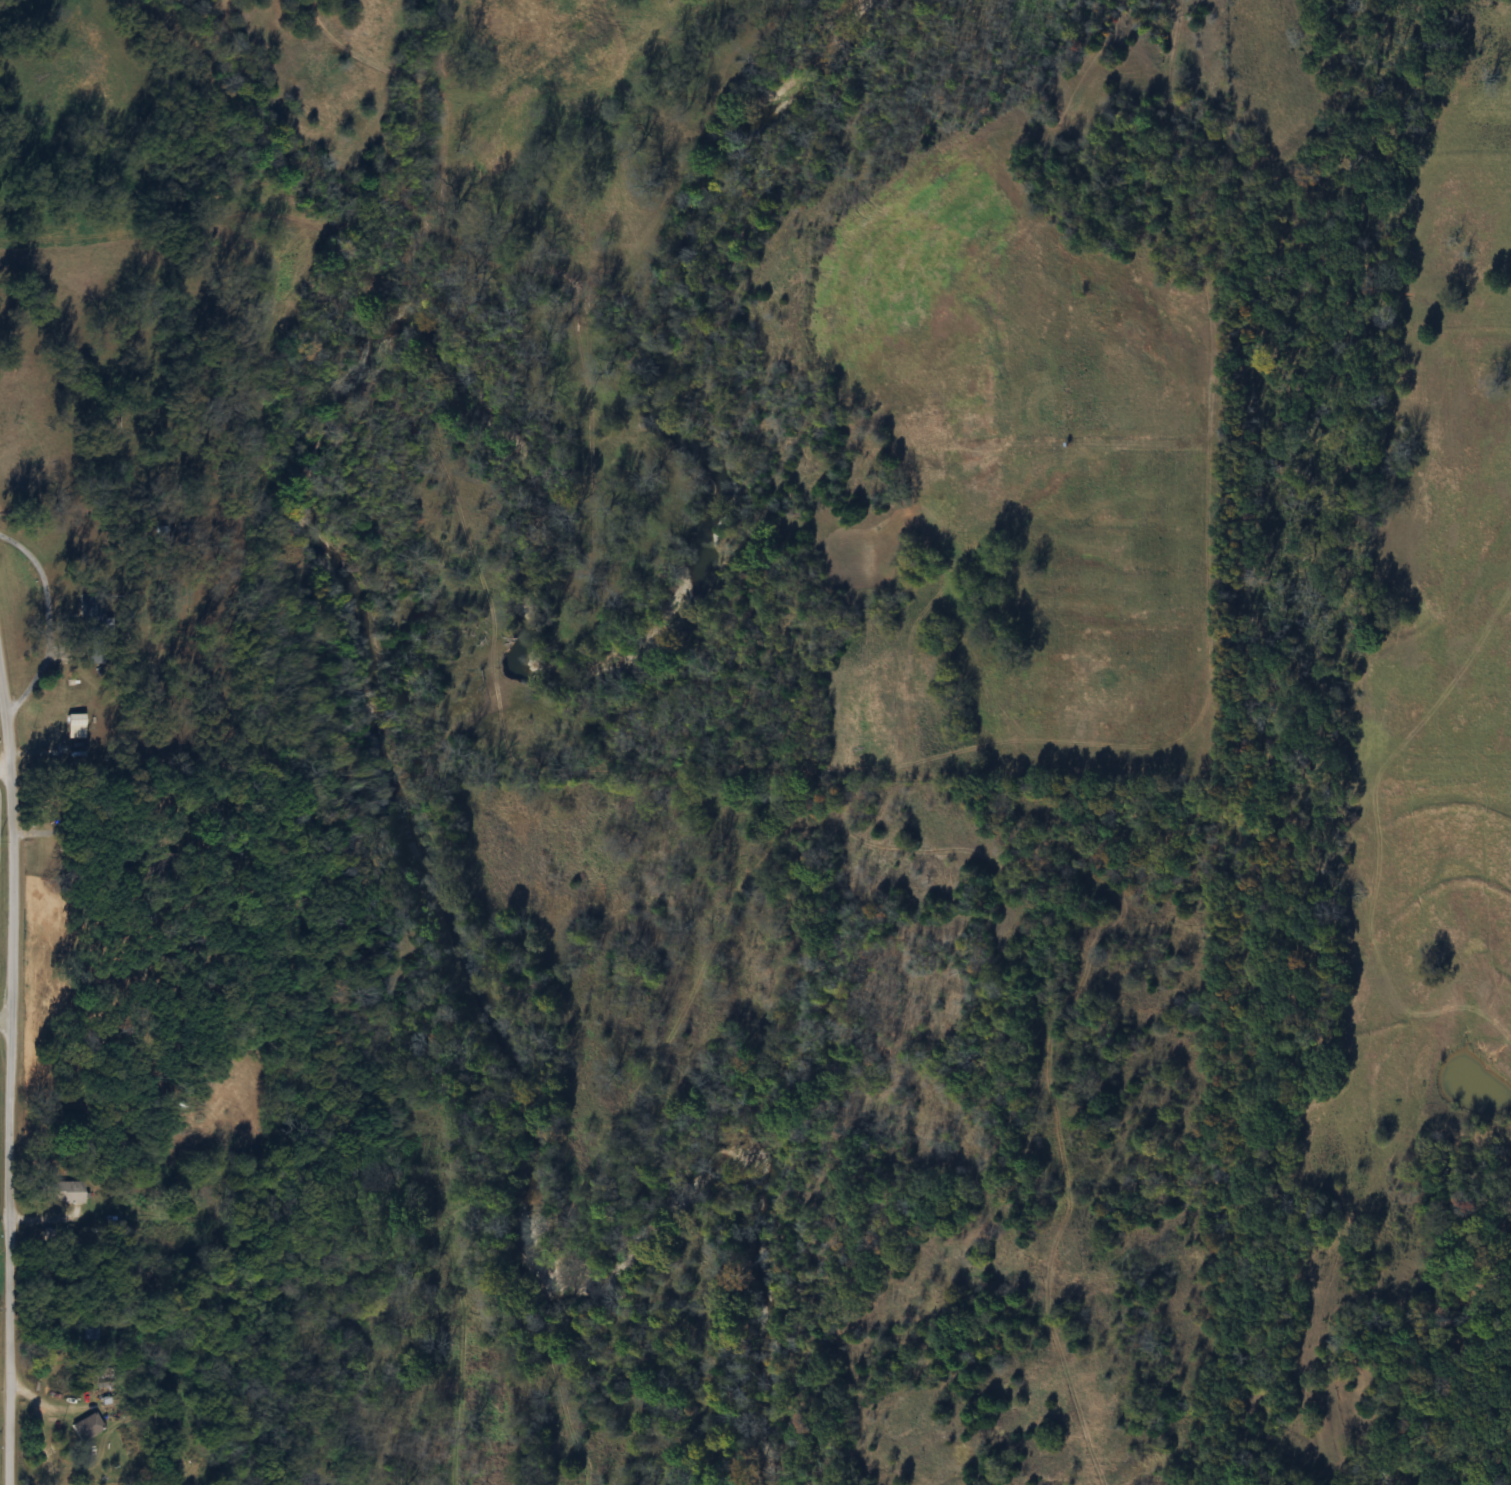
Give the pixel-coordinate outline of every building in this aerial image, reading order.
[(68,715),(68,725),(83,725),(83,716),(68,715)] [(154,1198),(161,1179),(151,1176),(144,1194),(154,1198)] [(83,1181),(49,1181),(49,1203),(83,1203),(83,1181)] [(150,1212),(141,1210),(136,1229),(146,1231),(150,1212)] [(101,1340),(101,1315),(79,1315),(79,1340),(101,1340)] [(104,1430),(95,1413),(71,1425),(80,1442),(104,1430)]
